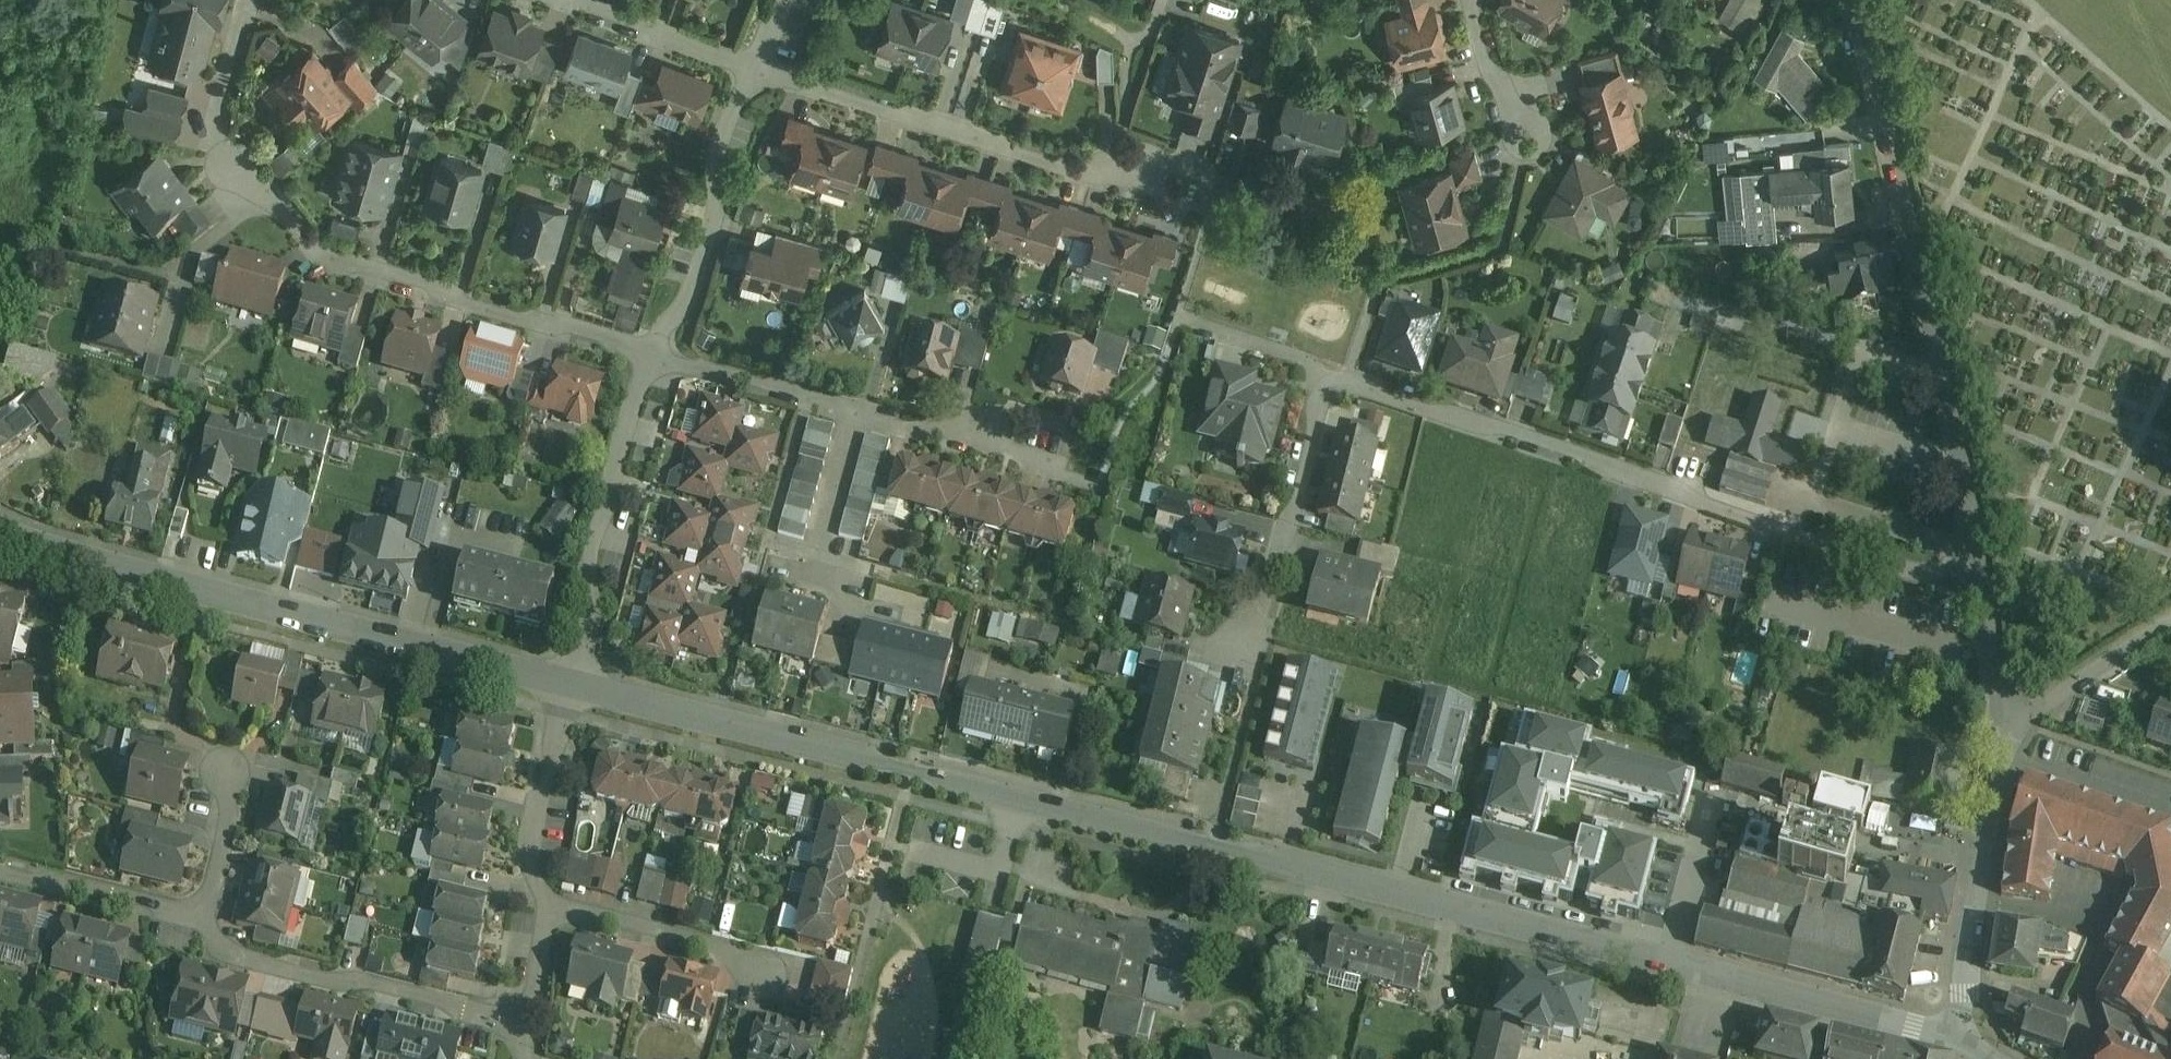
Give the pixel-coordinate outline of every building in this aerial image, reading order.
[(171,8),(213,20),(214,19),(216,12),(218,12),(221,0),(173,0),(171,8)] [(388,21),(389,22),(391,20),(412,37),(410,40),(411,40),(443,1),(442,0),(442,1),(441,0),(405,0),(403,3),(388,21)] [(966,25),(981,29),(990,0),(974,0),(966,25)] [(993,0),(990,0),(981,29),(996,34),(1005,5),(993,0)] [(1401,5),(1405,17),(1430,11),(1427,0),(1418,0),(1401,5)] [(1505,8),(1519,16),(1521,22),(1527,26),(1533,24),(1538,17),(1547,22),(1559,0),(1502,0),(1505,8)] [(1720,17),(1747,32),(1765,0),(1730,0),(1720,17)] [(443,1),(411,40),(411,41),(413,38),(434,55),(432,58),(433,59),(440,50),(465,20),(466,19),(453,8),(452,9),(443,2),(444,1),(443,1)] [(894,2),(879,48),(908,58),(923,11),(894,2)] [(171,8),(165,30),(162,29),(154,57),(200,69),(213,20),(171,8)] [(1405,17),(1388,22),(1391,35),(1388,41),(1390,48),(1396,51),(1404,49),(1410,52),(1412,61),(1445,51),(1442,37),(1444,33),(1442,26),(1438,24),(1434,10),(1405,17)] [(952,20),(923,11),(908,58),(937,67),(952,20)] [(349,47),(365,38),(350,13),(334,22),(349,47)] [(541,30),(495,13),(480,53),(507,63),(507,61),(526,68),(525,69),(526,70),(525,71),(526,71),(540,34),(541,30)] [(465,20),(440,50),(461,67),(476,28),(465,20)] [(1240,41),(1190,25),(1181,54),(1230,70),(1240,41)] [(1804,38),(1784,27),(1757,76),(1775,86),(1778,81),(1809,116),(1834,94),(1806,61),(1802,63),(1795,55),(1804,38)] [(1051,40),(1022,31),(1003,89),(1032,98),(1051,40)] [(273,58),(286,43),(272,32),(260,46),(273,58)] [(563,43),(540,34),(526,71),(550,80),(563,43)] [(631,55),(580,36),(567,70),(618,90),(625,71),(631,55)] [(1080,49),(1051,40),(1032,98),(1061,108),(1080,49)] [(1113,49),(1101,44),(1098,52),(1099,80),(1114,80),(1113,49)] [(1612,50),(1579,59),(1586,84),(1619,75),(1612,50)] [(335,78),(313,54),(281,83),(291,95),(284,101),(301,119),(308,113),(318,125),(350,97),(351,96),(335,78)] [(1230,70),(1181,54),(1168,94),(1192,102),(1184,127),(1210,135),(1230,70)] [(378,89),(355,60),(335,78),(351,96),(350,97),(359,107),(378,89)] [(711,85),(664,67),(657,85),(651,101),(652,102),(698,119),(711,85)] [(644,77),(625,71),(618,90),(622,91),(615,109),(630,114),(643,80),(644,77)] [(1431,73),(1393,84),(1398,102),(1410,99),(1410,97),(1436,90),(1431,73)] [(1586,84),(1584,85),(1600,142),(1636,132),(1630,111),(1632,107),(1629,93),(1625,91),(1620,75),(1619,75),(1586,84)] [(643,80),(634,105),(649,110),(652,102),(651,101),(657,85),(643,80)] [(187,94),(153,85),(147,109),(146,110),(180,119),(187,94)] [(1436,90),(1410,97),(1410,99),(1416,119),(1424,117),(1428,132),(1463,122),(1457,100),(1457,99),(1456,99),(1453,87),(1454,87),(1453,86),(1453,85),(1436,90)] [(1263,108),(1236,99),(1228,124),(1255,133),(1263,108)] [(1302,104),(1291,101),(1278,140),(1289,144),(1287,150),(1305,155),(1307,149),(1330,157),(1342,117),(1320,110),(1320,108),(1302,102),(1302,104)] [(147,109),(130,105),(123,131),(140,135),(146,110),(147,109)] [(180,119),(146,110),(140,135),(173,144),(180,119)] [(416,110),(407,139),(422,143),(429,117),(416,110)] [(813,123),(791,116),(783,141),(801,147),(807,128),(811,130),(813,123)] [(811,130),(807,128),(801,147),(793,173),(822,183),(836,138),(811,130)] [(399,152),(353,138),(344,168),(388,180),(392,167),(394,168),(399,152)] [(512,145),(490,138),(483,164),(504,171),(512,145)] [(865,147),(836,138),(822,183),(851,192),(865,147)] [(897,150),(878,144),(870,169),(889,175),(897,150)] [(918,157),(897,150),(889,175),(906,180),(912,162),(916,163),(918,157)] [(1607,163),(1584,150),(1578,162),(1601,174),(1607,163)] [(1475,151),(1449,159),(1453,171),(1479,164),(1475,151)] [(160,155),(117,188),(118,190),(121,188),(138,211),(136,213),(137,214),(179,180),(179,179),(177,180),(169,170),(170,169),(160,155)] [(482,170),(442,158),(427,207),(430,207),(431,203),(449,209),(449,207),(467,212),(466,218),(468,219),(482,170)] [(1578,162),(1577,161),(1547,213),(1582,232),(1596,207),(1614,217),(1628,193),(1610,182),(1611,180),(1601,174),(1578,162)] [(1849,161),(1811,164),(1811,165),(1815,201),(1816,215),(1854,211),(1849,161)] [(916,163),(912,162),(906,180),(898,207),(927,216),(941,171),(916,163)] [(1479,164),(1453,171),(1456,184),(1482,177),(1479,164)] [(1811,165),(1740,172),(1744,212),(1775,209),(1774,198),(1798,196),(1799,203),(1800,203),(1815,201),(1811,165)] [(595,173),(581,167),(572,195),(587,199),(595,173)] [(388,180),(344,168),(336,197),(382,211),(387,194),(385,193),(388,180)] [(966,179),(941,171),(927,216),(956,225),(965,199),(970,180),(966,179)] [(1449,172),(1403,185),(1410,212),(1456,200),(1449,172)] [(612,178),(595,173),(587,199),(586,202),(603,207),(612,178)] [(990,180),(968,173),(966,179),(970,180),(965,199),(982,204),(990,180)] [(628,184),(612,178),(603,207),(611,209),(616,206),(621,207),(625,195),(628,184)] [(179,180),(137,214),(137,215),(140,213),(157,235),(155,237),(156,239),(175,224),(194,209),(199,206),(188,192),(187,193),(179,182),(180,182),(179,180)] [(1012,186),(990,180),(982,204),(1000,210),(1006,191),(1010,193),(1012,186)] [(1010,193),(1006,191),(1000,210),(991,236),(1020,246),(1035,201),(1010,193)] [(665,209),(625,195),(621,207),(611,236),(627,241),(652,249),(665,209)] [(528,200),(515,244),(553,256),(566,211),(528,200)] [(1456,200),(1410,212),(1419,244),(1432,240),(1433,244),(1453,239),(1452,235),(1465,231),(1456,200)] [(1060,208),(1035,201),(1020,246),(1049,255),(1058,228),(1064,210),(1060,208)] [(1083,209),(1062,202),(1060,208),(1064,210),(1058,228),(1075,234),(1083,209)] [(194,209),(175,224),(183,233),(202,219),(194,209)] [(1105,216),(1083,209),(1075,234),(1093,240),(1099,221),(1103,222),(1105,216)] [(1775,209),(1744,212),(1747,240),(1747,241),(1778,240),(1775,209)] [(1744,212),(1732,213),(1734,240),(1747,240),(1744,212)] [(361,225),(334,217),(329,232),(357,240),(361,225)] [(202,219),(183,233),(190,243),(209,228),(202,219)] [(1103,222),(1099,221),(1093,240),(1084,266),(1114,275),(1128,230),(1103,222)] [(183,242),(174,229),(165,236),(175,248),(183,242)] [(1153,238),(1128,230),(1114,275),(1143,285),(1151,258),(1157,239),(1153,238)] [(778,232),(773,251),(753,245),(750,258),(747,257),(746,262),(749,263),(744,279),(799,294),(805,271),(808,260),(796,257),(800,239),(778,232)] [(1178,239),(1155,232),(1153,238),(1157,239),(1151,258),(1170,264),(1178,239)] [(825,247),(800,239),(796,257),(808,260),(805,271),(818,275),(825,247)] [(1812,239),(1791,240),(1791,252),(1813,251),(1812,239)] [(652,249),(627,241),(612,287),(636,295),(652,249)] [(1882,249),(1836,260),(1841,281),(1830,283),(1834,300),(1845,298),(1857,295),(1873,291),(1873,292),(1874,292),(1891,288),(1882,249)] [(286,270),(252,260),(253,258),(234,253),(231,264),(228,273),(222,277),(218,290),(215,301),(272,318),(286,270)] [(231,264),(203,255),(195,284),(218,290),(222,277),(228,273),(231,264)] [(912,276),(888,269),(882,293),(905,300),(912,276)] [(1788,270),(1774,273),(1778,289),(1791,286),(1788,270)] [(1830,283),(1801,290),(1805,307),(1834,300),(1830,283)] [(158,300),(106,286),(106,288),(109,289),(102,316),(99,315),(98,316),(150,330),(151,329),(149,328),(152,317),(154,317),(158,300)] [(853,298),(851,305),(844,303),(831,310),(830,310),(825,313),(837,334),(843,331),(850,343),(849,343),(850,345),(852,344),(852,343),(883,325),(884,326),(885,325),(884,323),(884,324),(866,292),(866,290),(864,291),(853,298)] [(1563,290),(1558,319),(1573,322),(1577,293),(1563,290)] [(357,305),(308,291),(294,340),(342,354),(343,354),(351,328),(357,305)] [(1873,291),(1857,295),(1859,303),(1876,299),(1874,292),(1873,292),(1873,291)] [(1857,295),(1845,298),(1847,306),(1859,303),(1857,295)] [(1397,302),(1378,358),(1421,373),(1440,317),(1397,302)] [(1620,313),(1581,429),(1602,436),(1641,321),(1641,320),(1620,313)] [(408,319),(399,317),(387,359),(407,364),(405,371),(426,377),(427,377),(435,350),(441,329),(423,324),(424,319),(409,315),(408,319)] [(150,330),(98,316),(98,317),(101,318),(94,344),(91,344),(90,345),(142,360),(147,343),(145,343),(148,331),(150,331),(150,330)] [(1716,323),(1694,316),(1690,327),(1712,334),(1716,323)] [(1641,321),(1620,383),(1640,389),(1654,350),(1647,348),(1655,326),(1641,321)] [(1147,347),(1165,350),(1169,331),(1151,327),(1147,347)] [(368,333),(351,328),(343,354),(342,354),(339,365),(357,370),(368,333)] [(990,339),(960,331),(956,346),(952,363),(981,371),(990,339)] [(481,332),(474,336),(464,372),(467,379),(505,390),(511,387),(512,387),(516,371),(522,350),(518,343),(481,332)] [(1482,352),(1454,343),(1442,380),(1499,398),(1511,362),(1509,361),(1515,341),(1488,332),(1482,352)] [(956,346),(914,334),(904,372),(908,373),(909,378),(919,381),(923,378),(947,384),(952,363),(956,346)] [(1129,344),(1099,334),(1093,355),(1094,355),(1090,366),(1119,376),(1129,344)] [(58,358),(11,344),(10,347),(12,347),(5,374),(3,373),(2,375),(36,384),(55,371),(58,358)] [(1093,355),(1056,344),(1044,383),(1049,385),(1052,390),(1058,392),(1064,390),(1081,395),(1090,366),(1094,355),(1093,355)] [(455,356),(435,350),(427,377),(426,377),(422,388),(444,394),(455,356)] [(162,358),(150,355),(143,380),(155,383),(162,358)] [(175,361),(162,358),(155,383),(168,386),(175,361)] [(1246,376),(1218,369),(1203,426),(1223,430),(1217,455),(1220,455),(1220,453),(1239,458),(1237,465),(1244,467),(1245,462),(1261,466),(1265,451),(1269,452),(1283,399),(1243,389),(1246,376)] [(1550,379),(1523,370),(1514,397),(1541,406),(1550,379)] [(537,377),(516,371),(512,387),(511,387),(508,399),(509,403),(528,409),(537,377)] [(602,381),(571,372),(567,371),(564,381),(555,378),(554,382),(548,406),(549,406),(567,411),(566,413),(570,420),(582,424),(588,420),(591,421),(602,381)] [(554,382),(537,377),(528,409),(547,414),(549,406),(548,406),(554,382)] [(1640,389),(1620,383),(1602,436),(1623,443),(1641,390),(1640,389)] [(69,421),(48,392),(30,405),(51,434),(69,421)] [(731,404),(720,401),(720,402),(703,397),(699,412),(703,413),(696,438),(732,448),(737,431),(742,412),(730,408),(731,404)] [(1756,398),(1745,429),(1715,419),(1707,444),(1738,454),(1737,458),(1759,465),(1760,461),(1794,472),(1802,448),(1769,437),(1779,405),(1756,398)] [(36,430),(25,414),(1,432),(0,430),(0,457),(36,430)] [(180,420),(167,417),(162,438),(175,441),(180,420)] [(1683,422),(1668,417),(1659,445),(1674,450),(1683,422)] [(835,426),(809,419),(806,431),(831,438),(835,426)] [(331,431),(290,420),(284,445),(325,456),(331,431)] [(1380,428),(1353,421),(1349,436),(1376,443),(1380,428)] [(265,435),(217,422),(201,481),(210,484),(210,486),(215,487),(216,485),(225,488),(231,466),(255,473),(265,435)] [(761,437),(737,431),(732,448),(727,465),(728,465),(727,467),(762,476),(766,464),(770,465),(773,454),(772,454),(777,438),(762,433),(761,437)] [(806,431),(806,432),(802,444),(828,451),(831,438),(806,431)] [(890,441),(866,434),(863,447),(887,454),(890,441)] [(1349,436),(1339,434),(1329,474),(1367,484),(1377,443),(1376,443),(1349,436)] [(828,451),(802,444),(799,457),(800,457),(824,464),(828,451)] [(160,451),(139,445),(136,459),(157,464),(160,451)] [(887,454),(863,447),(859,460),(884,466),(887,454)] [(705,455),(689,451),(685,466),(688,467),(682,492),(717,501),(718,501),(727,467),(728,465),(727,465),(715,462),(716,457),(706,455),(705,455)] [(1737,458),(1730,456),(1719,491),(1765,506),(1777,471),(1759,465),(1737,458)] [(824,464),(800,457),(796,470),(821,476),(824,464)] [(157,464),(136,459),(128,491),(149,496),(157,464)] [(884,466),(859,460),(856,472),(880,479),(884,466)] [(914,464),(904,461),(899,464),(898,465),(899,465),(890,496),(889,496),(889,497),(892,502),(918,509),(927,477),(920,475),(914,464)] [(168,467),(157,464),(149,496),(160,499),(168,467)] [(796,470),(795,469),(792,482),(817,489),(821,476),(796,470)] [(880,479),(856,472),(853,485),(877,492),(880,479)] [(944,472),(933,478),(932,479),(927,477),(918,509),(943,516),(948,513),(957,480),(954,475),(944,472)] [(1367,484),(1329,474),(1318,515),(1329,517),(1356,524),(1357,524),(1367,484)] [(963,477),(957,480),(948,513),(951,519),(976,526),(986,494),(979,492),(980,491),(973,480),(963,477)] [(817,489),(792,482),(789,495),(814,502),(817,489)] [(877,492),(853,485),(849,498),(873,504),(877,492)] [(128,491),(116,488),(107,524),(152,536),(161,500),(160,499),(149,496),(128,491)] [(405,547),(419,551),(430,554),(445,494),(426,489),(425,494),(406,489),(397,522),(409,525),(406,536),(408,536),(405,547)] [(1003,489),(992,495),(986,494),(976,526),(1001,533),(1007,530),(1016,497),(1013,492),(1003,489)] [(1194,499),(1165,491),(1158,515),(1197,525),(1197,523),(1188,521),(1194,499)] [(268,512),(249,508),(238,556),(282,566),(290,530),(297,498),(272,492),(268,512)] [(1022,494),(1016,497),(1007,530),(1010,535),(1035,542),(1044,510),(1038,509),(1038,508),(1032,497),(1022,494)] [(814,502),(789,495),(785,507),(810,514),(814,502)] [(312,502),(297,498),(290,530),(305,533),(312,502)] [(542,529),(562,540),(580,509),(560,498),(542,529)] [(873,504),(849,498),(846,510),(870,517),(873,504)] [(741,508),(718,501),(718,502),(717,501),(712,518),(713,518),(708,537),(743,546),(746,534),(750,535),(753,525),(758,508),(742,504),(741,508)] [(691,508),(674,504),(670,519),(674,520),(667,545),(702,555),(703,555),(708,537),(713,518),(712,518),(701,515),(702,511),(691,508)] [(1062,505),(1051,511),(1051,512),(1044,510),(1035,542),(1060,550),(1065,547),(1066,546),(1074,515),(1075,514),(1072,508),(1062,505)] [(810,514),(785,507),(782,520),(807,527),(810,514)] [(870,517),(846,510),(842,523),(867,529),(870,517)] [(1667,522),(1628,511),(1611,575),(1650,585),(1657,558),(1667,522)] [(1197,525),(1158,515),(1155,529),(1193,539),(1197,525)] [(1356,524),(1329,517),(1325,532),(1353,539),(1356,524)] [(807,527),(782,520),(778,532),(803,540),(807,527)] [(867,529),(842,523),(839,535),(863,542),(867,529)] [(1212,527),(1197,523),(1197,525),(1193,539),(1187,561),(1234,573),(1243,535),(1228,531),(1229,530),(1227,529),(1227,531),(1214,527),(1214,526),(1213,525),(1212,527)] [(368,534),(355,531),(342,583),(407,599),(419,551),(405,547),(408,536),(406,536),(369,527),(368,534)] [(299,565),(336,575),(346,538),(309,528),(299,565)] [(743,546),(708,537),(703,555),(702,555),(698,572),(722,578),(721,582),(736,586),(741,570),(744,559),(740,558),(743,546)] [(1720,545),(1691,538),(1684,564),(1678,585),(1708,592),(1720,545)] [(1391,549),(1361,542),(1357,558),(1396,568),(1400,552),(1391,549)] [(1750,553),(1720,545),(1708,592),(1738,600),(1743,580),(1750,553)] [(687,564),(676,561),(676,562),(660,557),(655,572),(659,573),(652,598),(688,608),(689,607),(698,572),(686,568),(687,564)] [(517,571),(504,567),(504,570),(467,560),(468,558),(466,558),(455,602),(543,625),(555,581),(553,580),(553,582),(516,573),(517,571)] [(1381,573),(1322,558),(1308,610),(1368,625),(1381,573)] [(1657,558),(1650,585),(1664,588),(1671,561),(1657,558)] [(1684,564),(1671,561),(1664,588),(1661,598),(1674,602),(1678,585),(1684,564)] [(1193,591),(1149,578),(1135,627),(1180,639),(1193,591)] [(1755,583),(1743,580),(1738,600),(1733,617),(1746,621),(1755,583)] [(796,601),(766,594),(752,649),(782,657),(796,601)] [(0,597),(0,625),(20,630),(26,604),(0,597)] [(827,609),(796,601),(782,657),(813,664),(820,638),(827,609)] [(724,617),(689,607),(688,608),(684,621),(685,621),(679,643),(702,650),(701,654),(716,658),(721,641),(724,631),(720,630),(724,617)] [(684,621),(649,611),(642,636),(638,635),(634,650),(650,655),(661,658),(662,654),(675,658),(679,643),(685,621),(684,621)] [(995,611),(989,636),(1013,642),(1019,617),(995,611)] [(1052,642),(1054,626),(1036,623),(1034,640),(1052,642)] [(938,645),(878,629),(879,628),(864,624),(858,647),(851,673),(850,679),(852,680),(853,674),(880,680),(878,687),(881,687),(883,681),(910,688),(908,694),(911,695),(913,689),(939,695),(938,702),(940,702),(954,647),(939,643),(938,645)] [(0,625),(0,653),(3,654),(13,654),(14,653),(20,630),(0,625)] [(176,641),(112,625),(108,643),(103,642),(100,654),(104,656),(103,660),(119,664),(118,667),(123,675),(121,683),(141,688),(142,684),(164,690),(176,641)] [(32,633),(20,630),(14,653),(27,656),(32,633)] [(832,641),(820,638),(813,663),(826,666),(832,641)] [(858,647),(832,641),(826,666),(851,673),(858,647)] [(1190,650),(1165,643),(1162,656),(1187,663),(1190,650)] [(304,659),(285,655),(281,670),(283,671),(278,689),(295,693),(301,672),(304,659)] [(1187,663),(1162,656),(1158,671),(1162,672),(1163,671),(1183,676),(1187,663)] [(281,670),(245,661),(238,688),(249,691),(245,704),(260,708),(262,703),(274,707),(278,689),(283,671),(281,670)] [(1332,672),(1290,661),(1264,758),(1307,770),(1310,757),(1332,672)] [(51,666),(13,667),(13,680),(32,680),(32,681),(52,680),(51,666)] [(1183,676),(1163,671),(1162,672),(1155,702),(1214,716),(1222,686),(1183,676)] [(320,677),(301,672),(295,693),(294,698),(313,702),(320,677)] [(355,686),(326,679),(314,724),(344,732),(355,686)] [(0,680),(0,713),(33,712),(32,681),(32,680),(13,680),(0,680)] [(1039,700),(1008,692),(1008,690),(1006,689),(1005,691),(974,683),(975,682),(972,681),(959,731),(1064,757),(1076,707),(1073,706),(1073,708),(1042,700),(1042,699),(1040,698),(1039,700)] [(385,693),(355,686),(344,732),(374,739),(385,693)] [(491,706),(455,697),(451,711),(465,714),(465,713),(488,719),(491,706)] [(1362,729),(1334,838),(1379,849),(1400,771),(1408,774),(1407,779),(1453,791),(1474,710),(1428,698),(1416,744),(1408,742),(1408,741),(1362,729)] [(2087,699),(2083,716),(2107,721),(2111,704),(2087,699)] [(1214,716),(1155,702),(1148,731),(1207,746),(1214,716)] [(2159,708),(2153,726),(2148,728),(2146,735),(2148,740),(2147,742),(2170,750),(2170,712),(2159,708)] [(0,713),(0,746),(15,746),(34,745),(34,744),(33,712),(0,713)] [(488,719),(465,713),(465,714),(458,744),(461,745),(461,744),(507,755),(507,754),(514,725),(488,719)] [(2104,724),(2080,716),(2075,729),(2100,737),(2104,724)] [(1658,825),(1682,831),(1695,781),(1590,754),(1593,741),(1526,724),(1516,761),(1503,758),(1483,834),(1473,832),(1461,878),(1573,907),(1580,881),(1592,884),(1600,851),(1579,845),(1576,858),(1532,847),(1543,802),(1566,807),(1570,791),(1661,814),(1658,825)] [(1207,746),(1148,731),(1140,762),(1167,769),(1193,775),(1199,776),(1207,746)] [(166,742),(126,732),(120,758),(140,762),(143,750),(163,755),(166,742)] [(53,744),(34,744),(34,745),(15,746),(15,759),(31,758),(31,759),(54,758),(53,744)] [(507,755),(461,744),(461,745),(454,773),(476,779),(503,785),(510,755),(507,754),(507,755)] [(1962,758),(1914,747),(1902,801),(1951,812),(1962,758)] [(163,755),(143,750),(140,762),(134,787),(152,791),(150,801),(175,807),(186,761),(163,755)] [(1317,759),(1310,757),(1307,770),(1314,771),(1317,759)] [(0,759),(0,774),(22,773),(22,775),(32,774),(31,759),(31,758),(15,759),(0,759)] [(636,765),(608,758),(600,762),(593,790),(598,798),(626,805),(636,765)] [(1786,775),(1749,764),(1730,759),(1721,788),(1777,804),(1786,775)] [(663,772),(636,765),(626,805),(653,812),(661,808),(668,780),(663,772)] [(476,779),(454,773),(438,769),(435,781),(435,782),(470,791),(473,792),(476,779)] [(1193,775),(1167,769),(1164,781),(1189,788),(1193,775)] [(360,777),(335,770),(331,783),(334,784),(357,789),(360,777)] [(14,824),(14,813),(13,813),(12,804),(23,804),(22,775),(22,773),(0,774),(0,824),(14,824)] [(331,783),(300,775),(295,794),(310,798),(310,799),(328,804),(334,784),(331,783)] [(703,782),(675,775),(668,780),(661,808),(665,815),(693,822),(703,782)] [(2027,777),(2009,829),(2011,829),(2001,895),(2049,902),(2056,856),(2113,875),(2148,819),(2027,777)] [(470,791),(435,782),(435,781),(434,781),(430,795),(432,796),(444,799),(444,798),(467,803),(470,791)] [(1189,788),(1164,781),(1160,796),(1186,802),(1189,788)] [(731,789),(703,782),(693,822),(698,823),(721,829),(729,824),(735,797),(731,789)] [(1871,799),(1809,782),(1807,789),(1800,811),(1862,828),(1871,799)] [(1807,789),(1793,785),(1787,807),(1800,811),(1807,789)] [(1263,793),(1240,788),(1230,826),(1254,831),(1263,793)] [(295,794),(271,789),(260,834),(298,843),(310,799),(310,798),(295,794)] [(444,799),(432,796),(425,824),(418,823),(437,829),(437,828),(444,799)] [(467,803),(444,798),(444,799),(437,828),(437,829),(440,829),(440,828),(486,840),(486,839),(493,810),(467,803)] [(823,803),(810,800),(805,821),(823,826),(827,811),(823,803)] [(862,813),(835,806),(827,811),(823,826),(820,839),(859,849),(867,821),(862,813)] [(27,825),(29,808),(18,807),(16,824),(27,825)] [(161,817),(127,809),(122,828),(132,830),(132,829),(139,830),(140,830),(156,834),(161,817)] [(2148,819),(2113,875),(2128,882),(2132,882),(2135,897),(2170,889),(2170,827),(2148,819)] [(721,829),(698,823),(694,838),(717,844),(721,829)] [(486,840),(440,828),(438,835),(433,858),(455,864),(481,870),(489,840),(486,839),(486,840)] [(156,834),(140,830),(139,830),(132,829),(132,830),(122,870),(180,885),(190,843),(156,834)] [(425,831),(421,833),(413,863),(416,867),(416,868),(430,871),(433,858),(438,835),(425,831)] [(1855,855),(1787,835),(1777,869),(1788,872),(1832,886),(1828,902),(1856,909),(1859,907),(1865,883),(1847,879),(1855,855)] [(859,849),(820,839),(812,867),(817,874),(845,882),(852,877),(859,849)] [(1638,925),(1656,854),(1603,840),(1600,851),(1592,884),(1585,912),(1638,925)] [(571,853),(566,884),(591,889),(599,859),(571,853)] [(285,861),(259,855),(256,866),(282,873),(285,861)] [(455,864),(433,858),(430,871),(432,872),(432,871),(452,876),(455,864)] [(611,862),(599,859),(591,889),(603,892),(611,862)] [(1696,946),(1788,972),(1798,935),(1804,916),(1777,909),(1788,872),(1777,869),(1741,859),(1730,898),(1723,896),(1718,915),(1705,912),(1696,946)] [(624,865),(611,862),(603,892),(616,896),(624,865)] [(256,866),(252,865),(245,895),(291,907),(298,877),(282,873),(256,866)] [(658,906),(666,875),(645,870),(637,900),(658,906)] [(452,876),(432,871),(432,872),(429,884),(441,887),(442,887),(463,892),(466,879),(452,876)] [(1832,886),(1788,872),(1777,909),(1804,916),(1798,935),(1788,972),(1849,986),(1860,943),(1873,947),(1880,922),(1921,933),(1925,920),(1925,919),(1929,903),(1893,897),(1894,890),(1865,883),(1859,907),(1856,909),(1828,902),(1832,886)] [(1955,883),(1897,873),(1894,890),(1893,897),(1929,903),(1925,919),(1948,923),(1955,883)] [(845,882),(817,874),(809,879),(802,907),(842,917),(849,889),(845,882)] [(679,879),(666,875),(658,906),(671,909),(679,879)] [(691,882),(679,879),(671,909),(684,912),(691,882)] [(463,892),(442,887),(441,887),(435,915),(438,916),(438,915),(482,926),(482,925),(488,899),(463,892)] [(2152,973),(2154,970),(2170,939),(2170,889),(2135,897),(2132,898),(2105,947),(2121,956),(2152,973)] [(0,894),(0,943),(12,897),(0,894)] [(291,907),(245,895),(237,925),(257,929),(282,936),(283,936),(291,907)] [(41,904),(12,897),(0,943),(29,950),(30,950),(35,930),(41,904)] [(842,917),(802,907),(795,934),(800,942),(827,949),(835,945),(842,917)] [(1107,929),(1028,909),(1014,963),(1016,964),(1016,962),(1047,970),(1046,973),(1049,973),(1049,972),(1080,979),(1079,982),(1081,983),(1081,981),(1112,989),(1101,1033),(1103,1033),(1103,1032),(1133,1040),(1133,1041),(1135,1041),(1145,1001),(1181,1011),(1200,934),(1164,924),(1162,936),(1109,923),(1107,929)] [(482,926),(438,915),(438,916),(431,942),(435,943),(435,942),(478,953),(478,952),(485,926),(482,925),(482,926)] [(65,921),(52,918),(48,933),(45,943),(59,947),(65,921)] [(98,927),(66,919),(65,921),(59,947),(54,968),(56,968),(57,965),(87,973),(98,927)] [(370,923),(351,919),(345,944),(364,948),(370,923)] [(1921,933),(1880,922),(1873,947),(1862,989),(1904,1000),(1921,933)] [(2041,930),(1998,923),(1990,971),(2034,977),(2037,955),(2066,960),(2068,943),(2041,931),(2041,930)] [(130,935),(98,927),(87,973),(117,980),(116,983),(118,984),(123,963),(130,937),(130,935)] [(282,936),(257,929),(254,941),(279,947),(282,936)] [(35,930),(30,950),(29,950),(27,957),(41,961),(45,943),(48,933),(35,930)] [(1381,943),(1335,932),(1334,936),(1329,935),(1324,956),(1329,957),(1325,972),(1371,983),(1381,943)] [(143,941),(130,937),(123,963),(145,967),(143,941)] [(603,946),(581,941),(577,943),(571,970),(573,974),(570,985),(572,986),(573,986),(574,982),(593,987),(589,1003),(589,1004),(613,1010),(616,999),(616,997),(622,999),(631,962),(632,958),(602,950),(603,946)] [(478,953),(435,942),(435,943),(428,968),(428,970),(451,976),(474,981),(481,953),(478,952),(478,953)] [(1427,954),(1381,943),(1371,983),(1418,994),(1421,980),(1426,981),(1431,960),(1426,959),(1427,954)] [(1873,947),(1860,943),(1849,986),(1862,989),(1873,947)] [(2152,973),(2121,956),(2096,1001),(2101,1004),(2165,1039),(2170,1029),(2150,1017),(2170,979),(2154,970),(2152,973)] [(853,969),(819,961),(816,974),(850,983),(853,969)] [(631,962),(622,999),(616,997),(616,999),(637,1004),(639,995),(646,966),(631,962)] [(670,972),(646,966),(639,995),(662,1001),(670,972)] [(718,978),(671,966),(670,972),(662,1001),(683,1006),(681,1016),(682,1016),(704,1022),(707,1012),(709,1013),(718,978)] [(451,976),(428,970),(428,968),(424,967),(420,981),(448,988),(451,976)] [(246,982),(187,968),(174,1019),(234,1034),(246,982)] [(850,983),(816,974),(812,987),(846,996),(850,983)] [(1522,1045),(1542,1050),(1544,1040),(1549,1042),(1549,1040),(1562,1043),(1564,1036),(1580,1040),(1592,995),(1562,988),(1563,983),(1540,977),(1538,982),(1509,975),(1498,1015),(1487,1012),(1475,1058),(1519,1058),(1522,1045)] [(2170,979),(2150,1017),(2170,1029),(2165,1039),(2164,1039),(2170,1043),(2170,978),(2170,979)] [(593,987),(574,982),(573,986),(572,986),(569,997),(589,1003),(593,987)] [(1490,991),(1468,986),(1462,1008),(1485,1014),(1490,991)] [(846,996),(812,987),(809,1000),(843,1009),(846,996)] [(286,1004),(261,997),(252,1030),(278,1036),(286,1004)] [(307,997),(304,1008),(297,1036),(298,1037),(320,1042),(315,1058),(344,1058),(347,1049),(349,1049),(359,1010),(307,997)] [(2075,1018),(2013,997),(2005,1018),(2026,1024),(2022,1037),(2063,1052),(2075,1018)] [(843,1009),(809,1000),(805,1014),(840,1022),(843,1009)] [(683,1006),(662,1001),(658,1018),(680,1024),(682,1016),(681,1016),(683,1006)] [(304,1008),(286,1004),(278,1036),(297,1041),(298,1037),(297,1036),(304,1008)] [(2101,1004),(2112,1037),(2162,1058),(2170,1058),(2170,1043),(2164,1039),(2165,1039),(2101,1004)] [(761,1016),(750,1058),(783,1058),(792,1024),(761,1016)] [(1766,1016),(1756,1056),(1767,1058),(1810,1058),(1817,1029),(1766,1016)] [(462,1036),(389,1018),(387,1026),(379,1058),(456,1058),(462,1036)] [(371,1022),(362,1058),(365,1058),(379,1058),(387,1026),(371,1022)] [(792,1024),(783,1058),(817,1058),(824,1031),(792,1024)] [(1830,1032),(1825,1058),(1938,1058),(1907,1051),(1906,1052),(1886,1047),(1830,1032)] [(2110,1036),(2100,1058),(2162,1058),(2112,1037),(2110,1036)]
